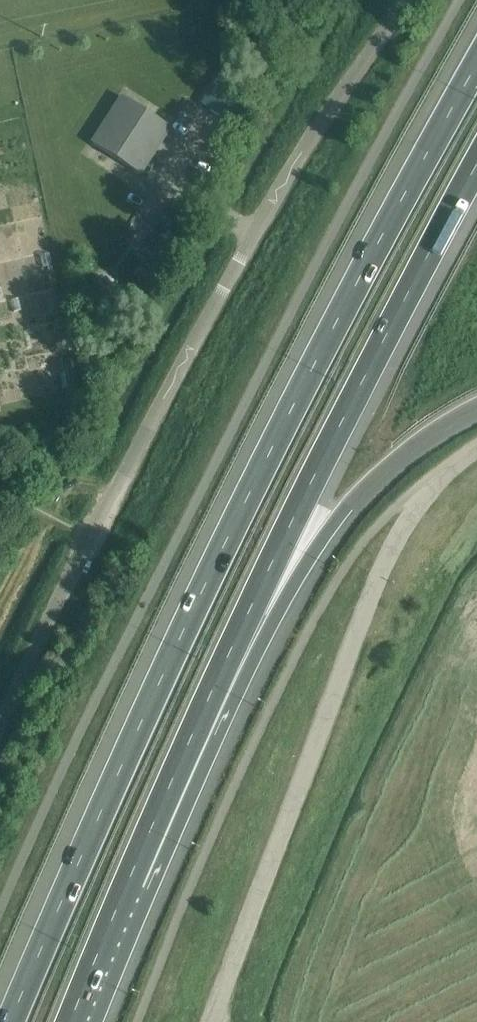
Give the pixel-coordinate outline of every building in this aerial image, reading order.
[(123,96),(93,143),(140,174),(170,126),(123,96)] [(145,242),(157,250),(171,231),(158,222),(145,242)] [(69,371),(61,372),(63,388),(71,387),(69,371)]
